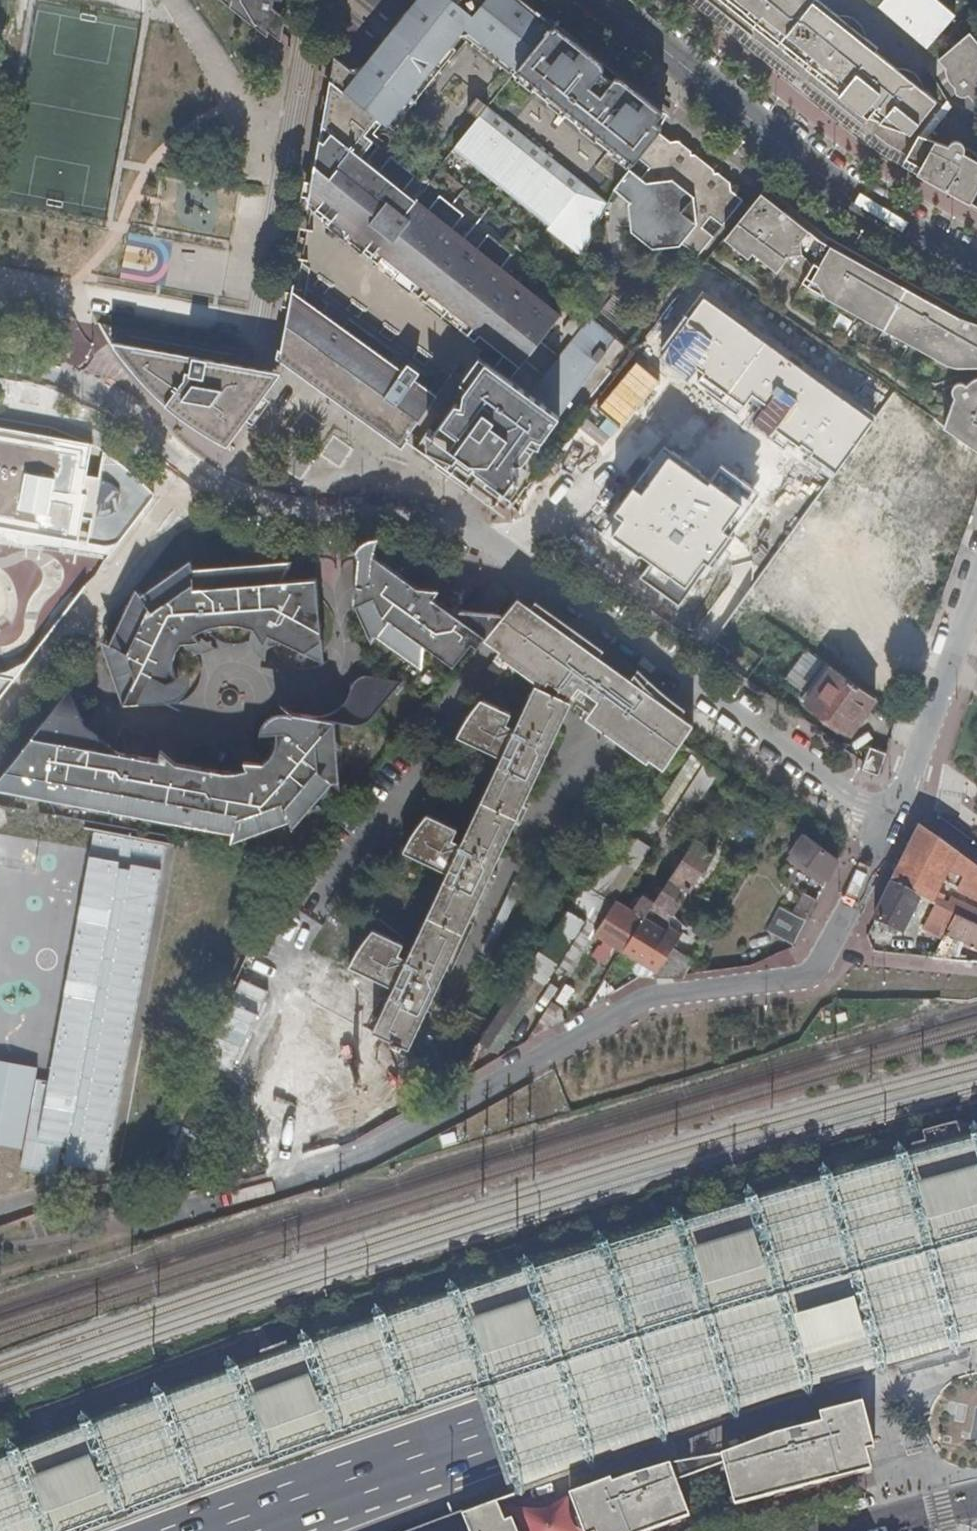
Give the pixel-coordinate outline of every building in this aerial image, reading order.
[(283,41),(288,11),(278,9),(280,0),(232,0),(283,41)] [(523,0),(410,0),(343,89),(380,119),(456,24),(629,168),(658,132),(659,129),(663,115),(523,0)] [(867,119),(910,134),(936,101),(916,84),(920,78),(911,73),(908,71),(903,70),(895,69),(874,53),(878,49),(856,32),(860,25),(855,21),(851,19),(842,16),(836,15),(816,0),(716,0),(867,119)] [(878,7),(926,49),(950,21),(925,0),(884,0),(878,7)] [(938,61),(959,85),(957,87),(957,89),(957,92),(960,97),(962,98),(965,98),(969,96),(976,106),(976,41),(970,33),(938,61)] [(483,338),(505,357),(519,371),(526,362),(560,315),(551,307),(506,271),(517,256),(492,238),(480,250),(457,232),(467,218),(444,199),(432,210),(408,193),(419,179),(394,159),(384,172),(364,158),(375,143),(367,137),(380,119),(343,89),(333,81),(311,207),(333,224),(337,221),(371,247),(367,252),(383,264),(385,260),(419,287),(416,292),(431,303),(434,299),(468,325),(464,330),(479,342),(483,338)] [(605,203),(486,106),(451,148),(549,226),(547,230),(581,257),(605,203)] [(669,141),(658,132),(629,168),(614,189),(629,202),(627,206),(630,231),(652,249),(679,246),(682,243),(698,257),(742,200),(730,189),(729,183),(676,140),(669,141)] [(970,203),(976,189),(976,161),(973,157),(969,154),(964,152),(961,148),(958,146),(955,146),(953,146),(951,148),(949,151),(919,138),(901,165),(970,203)] [(958,307),(823,231),(809,220),(805,225),(784,208),(759,194),(725,238),(748,257),(752,252),(777,270),(795,248),(800,251),(807,257),(812,265),(803,283),(954,367),(976,366),(976,314),(958,307)] [(875,419),(705,295),(667,346),(837,471),(875,419)] [(317,306),(295,303),(294,306),(284,357),(403,443),(440,397),(317,306)] [(254,367),(112,340),(124,357),(153,392),(165,403),(192,425),(209,436),(231,449),(240,436),(254,367)] [(459,392),(423,442),(501,499),(517,474),(514,460),(522,452),(530,455),(559,418),(477,357),(453,387),(459,392)] [(240,436),(279,382),(285,374),(254,367),(240,436)] [(976,377),(970,381),(968,383),(963,382),(956,384),(954,387),(953,389),(953,392),(954,395),(943,425),(956,435),(963,439),(976,449),(976,377)] [(21,544),(45,543),(110,554),(152,498),(154,494),(153,489),(93,443),(0,427),(0,533),(21,544)] [(750,507),(665,443),(603,526),(688,590),(750,507)] [(364,554),(365,535),(358,536),(351,541),(347,544),(344,548),(347,557),(346,604),(350,603),(365,638),(368,633),(426,671),(423,633),(457,663),(472,648),(476,650),(487,638),(504,616),(508,611),(441,607),(426,597),(432,587),(408,586),(364,554)] [(117,641),(109,639),(127,695),(124,701),(165,699),(177,679),(175,670),(175,664),(178,650),(183,641),(188,647),(192,650),(198,652),(201,651),(203,640),(210,631),(212,625),(228,623),(239,623),(248,625),(257,628),(253,638),(254,641),(254,647),(268,643),(269,640),(283,640),(324,659),(320,576),(286,578),(292,564),(196,573),(195,564),(147,597),(142,591),(117,641)] [(517,600),(508,611),(521,621),(529,610),(517,600)] [(529,610),(521,621),(544,638),(613,690),(664,727),(682,741),(692,726),(641,689),(645,683),(636,676),(630,678),(620,691),(591,670),(594,666),(585,657),(576,649),(571,644),(566,642),(564,644),(561,641),(563,638),(561,635),(551,624),(542,617),(529,610)] [(504,616),(487,638),(501,648),(521,621),(508,611),(504,616)] [(521,621),(501,648),(547,681),(541,690),(537,687),(514,736),(506,732),(511,719),(481,705),(470,720),(457,742),(501,762),(461,848),(453,844),(458,831),(428,817),(416,834),(405,854),(449,875),(409,961),(400,957),(406,944),(375,930),(361,951),(355,960),(352,967),(396,987),(376,1031),(395,1041),(394,1043),(394,1045),(403,1049),(405,1045),(412,1048),(436,996),(441,985),(490,881),(495,870),(543,767),(548,757),(572,704),(568,702),(570,698),(613,728),(609,734),(662,771),(682,741),(664,727),(613,690),(544,638),(521,621)] [(808,692),(803,699),(849,734),(876,698),(826,662),(806,690),(808,692)] [(374,728),(394,683),(354,666),(335,712),(374,728)] [(484,672),(473,688),(483,695),(495,679),(484,672)] [(16,678),(0,675),(0,700),(16,678)] [(76,680),(0,768),(0,779),(24,784),(32,797),(226,831),(224,840),(281,819),(284,823),(326,781),(332,779),(329,719),(270,711),(261,713),(253,719),(248,728),(247,734),(265,732),(266,742),(264,748),(258,758),(254,762),(234,759),(238,769),(227,769),(176,760),(159,746),(159,757),(121,751),(87,724),(76,680)] [(222,693),(222,698),(225,703),(229,706),(234,707),(239,705),(243,701),(244,696),(243,691),(239,687),(234,685),(229,685),(225,688),(222,693)] [(800,697),(803,699),(808,692),(806,690),(800,697)] [(870,748),(864,763),(862,769),(880,774),(887,753),(870,748)] [(553,759),(548,757),(543,767),(548,769),(553,759)] [(632,815),(481,1044),(500,1055),(560,964),(571,971),(595,934),(617,900),(651,848),(641,842),(651,827),(632,815)] [(894,885),(921,898),(934,904),(949,911),(952,905),(936,898),(944,882),(974,895),(973,896),(976,897),(976,867),(922,828),(894,885)] [(827,880),(839,858),(821,846),(806,834),(788,858),(814,877),(817,873),(827,880)] [(122,917),(228,934),(240,858),(101,836),(93,891),(108,893),(105,910),(123,913),(122,917)] [(714,852),(695,840),(655,902),(652,908),(670,918),(689,888),(690,889),(714,852)] [(495,870),(490,881),(495,884),(500,872),(495,870)] [(825,885),(827,880),(817,873),(814,877),(825,885)] [(798,938),(821,893),(808,885),(797,905),(785,899),(771,925),(798,938)] [(921,898),(894,885),(876,921),(904,933),(912,916),(926,923),(934,904),(921,898)] [(614,946),(624,952),(645,919),(649,913),(652,908),(655,902),(644,895),(634,911),(617,900),(595,934),(605,941),(601,947),(599,945),(593,955),(605,963),(614,946)] [(949,911),(957,916),(973,923),(976,913),(953,902),(952,905),(949,911)] [(656,972),(652,977),(683,977),(716,923),(705,916),(694,933),(682,926),(679,931),(683,934),(656,972)] [(934,958),(951,960),(960,941),(976,949),(976,925),(973,923),(957,916),(934,958)] [(645,919),(624,952),(646,966),(668,933),(645,919)] [(646,966),(653,969),(677,931),(671,928),(668,933),(646,966)] [(677,931),(653,969),(656,972),(683,934),(679,931),(678,931),(677,931)] [(441,985),(436,996),(441,998),(446,987),(441,985)] [(552,1001),(540,1019),(551,1027),(564,1020),(559,1006),(552,1001)] [(821,1413),(824,1426),(778,1437),(723,1455),(736,1506),(873,1470),(868,1450),(876,1448),(864,1402),(821,1413)] [(549,1518),(553,1530),(652,1530),(663,1527),(643,1475),(602,1487),(586,1493),(589,1503),(549,1518)]
